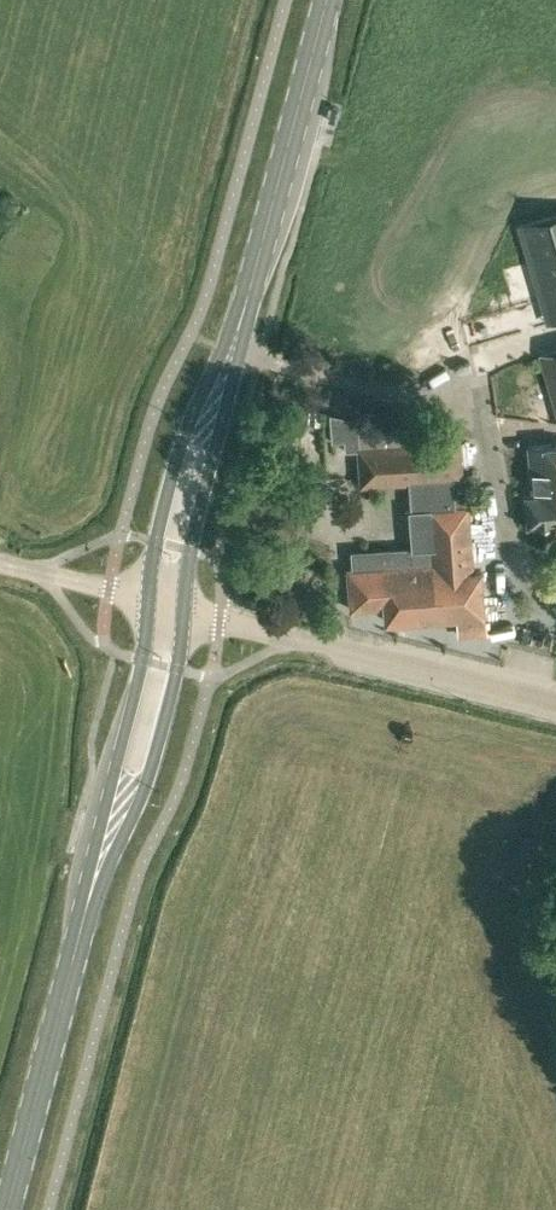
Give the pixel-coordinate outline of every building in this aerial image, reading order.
[(518,225),(547,321),(555,318),(555,214),(518,225)] [(540,354),(555,409),(555,349),(540,354)] [(409,480),(410,480),(413,508),(407,509),(408,535),(412,535),(413,548),(352,552),(353,568),(349,568),(351,609),(386,607),(387,621),(459,616),(459,625),(485,623),(482,571),(473,571),(469,504),(468,504),(468,503),(466,503),(464,476),(462,476),(459,440),(423,443),(422,432),(358,418),(330,412),(332,440),(345,439),(346,450),(360,449),(362,484),(409,480)] [(555,523),(555,444),(530,446),(533,495),(526,496),(528,525),(555,523)]
